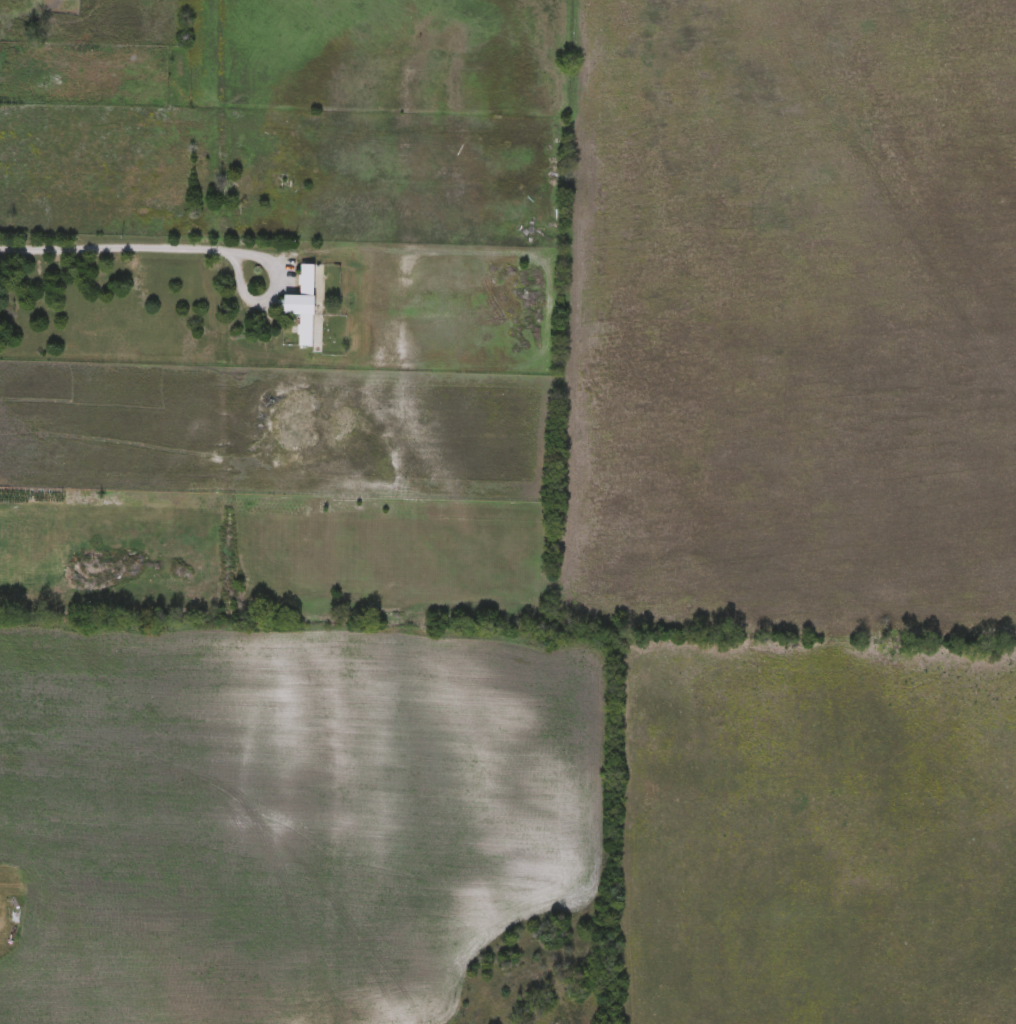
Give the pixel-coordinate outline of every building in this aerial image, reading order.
[(287,295),(299,295),(300,264),(321,264),(319,347),(299,347),(300,315),(286,315),(287,295)]
